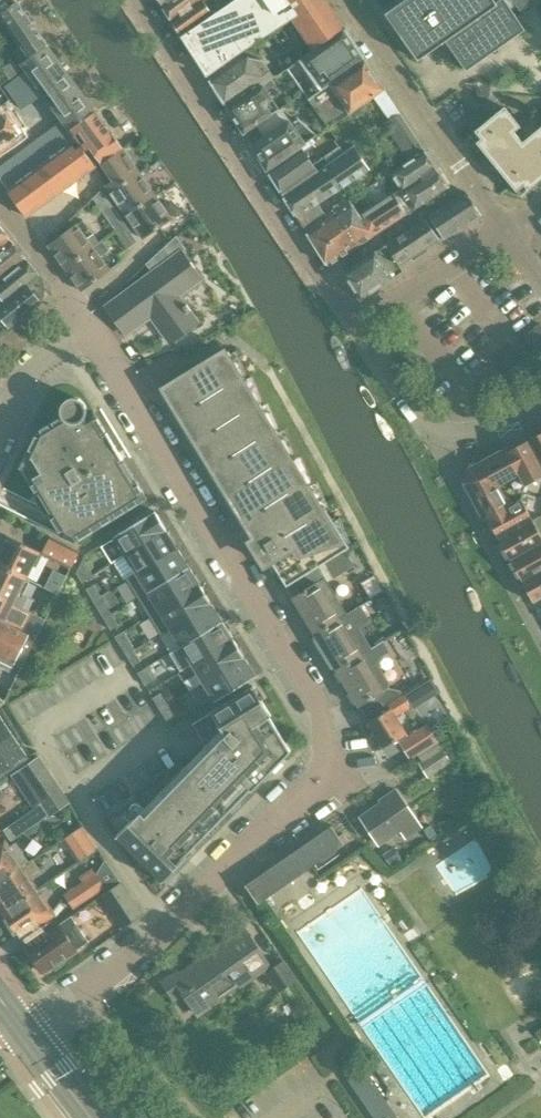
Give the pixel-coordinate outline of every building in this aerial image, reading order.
[(15,2),(14,0),(0,0),(0,12),(15,2)] [(162,6),(181,36),(233,0),(171,0),(162,6)] [(181,36),(205,73),(207,76),(244,51),(292,18),(314,50),(344,29),(324,0),(233,0),(181,36)] [(386,14),(418,60),(428,54),(446,41),(467,71),(498,49),(525,30),(517,18),(536,6),(539,4),(540,4),(537,0),(405,0),(386,14)] [(15,2),(0,12),(0,16),(14,36),(31,23),(16,2),(15,2)] [(47,44),(31,23),(14,36),(20,46),(13,52),(21,62),(47,44)] [(314,50),(286,69),(302,92),(307,99),(364,60),(344,29),(314,50)] [(72,78),(47,44),(21,62),(21,63),(20,64),(24,71),(41,93),(45,98),(72,78)] [(244,51),(207,76),(228,109),(263,84),(266,83),(265,82),(274,76),(264,60),(250,58),(249,59),(244,51)] [(364,60),(307,99),(327,128),(353,111),(384,90),(384,89),(364,60)] [(263,84),(228,109),(244,133),(256,124),(278,109),(279,109),(302,92),(286,69),(275,76),(274,76),(265,82),(266,83),(263,84)] [(41,93),(24,71),(15,77),(31,100),(41,93)] [(31,100),(15,77),(5,84),(7,86),(21,108),(31,100)] [(63,122),(68,129),(96,112),(72,78),(45,98),(61,120),(63,122)] [(26,124),(17,111),(14,106),(0,116),(0,145),(26,124)] [(540,127),(523,142),(514,132),(520,127),(504,107),(470,135),(486,155),(511,185),(520,196),(540,179),(540,128),(540,127)] [(265,137),(251,146),(261,161),(267,170),(296,149),(296,148),(316,136),(317,135),(316,134),(299,118),(290,124),(285,116),(284,117),(279,110),(278,111),(278,109),(256,124),(265,137)] [(75,139),(85,152),(90,149),(99,163),(122,148),(122,149),(123,148),(96,112),(68,129),(75,139)] [(400,113),(385,123),(409,161),(425,151),(400,113)] [(63,122),(51,131),(63,148),(75,139),(68,129),(63,122)] [(51,131),(43,137),(55,154),(58,152),(63,148),(51,131)] [(63,148),(58,152),(79,179),(95,167),(96,166),(85,152),(75,139),(63,148)] [(329,165),(283,195),(305,231),(320,221),(327,216),(326,216),(318,204),(369,170),(352,146),(340,154),(339,155),(335,149),(323,156),(325,158),(329,165)] [(113,180),(107,187),(110,192),(139,172),(125,152),(123,148),(122,149),(122,148),(99,163),(100,164),(101,163),(113,180)] [(296,149),(267,170),(283,195),(329,165),(325,158),(323,156),(308,167),(296,149)] [(15,158),(14,159),(27,175),(28,174),(37,167),(24,151),(15,159),(15,158)] [(409,161),(390,174),(400,189),(402,193),(437,170),(425,151),(409,161)] [(41,164),(61,192),(79,179),(58,152),(55,154),(54,154),(50,157),(46,161),(41,164)] [(0,169),(0,180),(8,189),(24,177),(27,175),(14,159),(0,169)] [(27,175),(24,177),(44,204),(61,192),(41,164),(37,167),(28,174),(27,175)] [(400,189),(392,194),(406,216),(449,188),(437,170),(402,193),(400,189)] [(139,172),(110,192),(126,215),(155,195),(139,172)] [(8,189),(7,190),(27,217),(44,204),(24,177),(8,189)] [(101,190),(93,198),(100,209),(110,202),(101,190)] [(391,192),(358,214),(373,238),(406,216),(392,194),(391,192)] [(467,193),(429,217),(444,240),(481,215),(467,193)] [(155,195),(126,215),(142,238),(171,219),(155,195)] [(349,200),(336,209),(336,210),(347,227),(360,247),(373,238),(358,214),(349,200)] [(110,202),(100,209),(107,219),(116,212),(110,202)] [(320,221),(305,231),(316,248),(347,227),(336,210),(336,209),(326,216),(327,216),(320,221)] [(116,212),(107,219),(114,229),(123,222),(116,212)] [(386,246),(399,266),(438,239),(426,220),(386,246)] [(123,222),(114,229),(121,239),(130,232),(123,222)] [(49,246),(48,246),(64,267),(99,242),(93,234),(87,239),(79,227),(77,225),(49,246)] [(11,240),(0,227),(0,248),(11,240)] [(347,227),(316,248),(328,268),(360,247),(347,227)] [(130,232),(121,239),(127,248),(127,249),(137,242),(130,232)] [(117,299),(107,306),(127,334),(137,326),(151,316),(169,342),(196,322),(188,311),(190,310),(186,304),(184,305),(177,296),(183,292),(176,282),(193,270),(181,254),(187,249),(177,236),(170,242),(146,264),(153,273),(117,299)] [(26,258),(11,240),(0,248),(0,280),(26,258)] [(99,242),(64,267),(71,276),(81,290),(109,269),(100,257),(109,251),(102,241),(99,243),(99,242)] [(399,266),(386,246),(346,273),(345,277),(358,298),(363,299),(403,272),(399,266)] [(27,286),(40,275),(26,258),(0,280),(0,306),(27,286)] [(10,327),(11,328),(41,303),(27,286),(0,306),(0,336),(10,327)] [(540,352),(540,326),(540,325),(523,337),(537,356),(540,352)] [(512,375),(523,367),(509,348),(498,356),(512,375)] [(172,385),(160,392),(265,563),(266,563),(265,561),(269,559),(286,586),(297,579),(318,566),(325,562),(343,551),(347,548),(325,510),(320,513),(306,489),(310,486),(309,483),(304,486),(290,463),(294,460),(293,457),(288,460),(274,436),(278,433),(277,430),(272,433),(258,410),(262,407),(261,404),(256,407),(242,383),(246,380),(245,377),(240,380),(226,357),(230,354),(229,351),(187,376),(172,385)] [(89,416),(86,412),(86,409),(85,405),(83,402),(79,400),(76,398),(72,398),(68,400),(65,402),(63,405),(62,409),(61,413),(63,416),(38,432),(20,467),(36,493),(63,537),(75,542),(147,498),(94,413),(89,416)] [(540,467),(540,433),(526,442),(540,467)] [(518,476),(525,487),(540,478),(540,467),(526,442),(507,452),(506,452),(519,475),(518,476)] [(466,476),(501,486),(501,485),(518,476),(519,475),(506,452),(507,452),(505,449),(468,469),(466,476)] [(501,486),(466,476),(464,483),(485,521),(488,520),(487,519),(510,507),(509,506),(500,489),(501,486)] [(487,519),(488,520),(499,540),(532,521),(532,520),(521,500),(509,506),(510,507),(487,519)] [(125,556),(167,530),(155,511),(113,537),(116,541),(125,556)] [(540,543),(540,518),(540,516),(532,520),(532,521),(499,540),(510,560),(540,543)] [(127,580),(178,549),(167,530),(125,556),(136,573),(127,579),(127,580)] [(0,554),(0,567),(26,579),(39,551),(8,536),(0,554)] [(71,568),(79,551),(51,538),(43,554),(71,568)] [(510,560),(521,581),(540,570),(540,543),(510,560)] [(138,598),(189,567),(178,549),(127,580),(137,596),(138,598)] [(343,551),(325,562),(331,572),(338,574),(352,565),(343,551)] [(94,576),(83,559),(76,573),(82,583),(94,576)] [(304,590),(292,597),(314,633),(347,614),(325,577),(325,576),(318,566),(297,579),(304,590)] [(24,629),(22,633),(28,635),(35,639),(44,619),(32,613),(13,604),(26,579),(0,567),(0,618),(24,629)] [(149,616),(200,585),(189,567),(138,598),(144,608),(149,616)] [(521,581),(534,603),(540,599),(540,570),(521,581)] [(94,585),(86,589),(93,601),(101,596),(94,585)] [(160,634),(211,603),(200,585),(149,616),(155,625),(160,634)] [(103,595),(101,596),(93,601),(101,614),(111,608),(103,595)] [(181,647),(222,621),(211,603),(160,634),(161,635),(170,629),(173,634),(181,647)] [(347,614),(314,633),(335,669),(371,647),(359,629),(371,622),(361,606),(347,614)] [(119,625),(112,614),(104,619),(111,630),(119,625)] [(233,639),(222,621),(181,647),(192,665),(233,639)] [(12,667),(15,662),(21,665),(35,639),(28,635),(22,633),(0,622),(0,661),(12,667)] [(124,631),(115,637),(126,655),(134,650),(135,650),(124,631)] [(203,683),(244,657),(233,639),(192,665),(203,683)] [(371,647),(335,669),(359,707),(360,706),(366,717),(403,695),(400,690),(389,688),(390,684),(379,666),(381,658),(390,653),(383,641),(372,648),(371,647)] [(141,661),(134,650),(126,655),(133,666),(141,661)] [(214,702),(256,676),(244,657),(203,683),(214,702)] [(157,679),(149,666),(137,673),(145,686),(157,679)] [(431,680),(419,687),(427,700),(439,693),(431,680)] [(192,724),(205,745),(116,836),(162,882),(186,857),(184,855),(250,789),(251,791),(284,757),(290,752),(269,718),(272,716),(263,702),(253,686),(192,724)] [(160,693),(152,698),(160,709),(167,705),(160,693)] [(403,695),(366,717),(369,722),(368,723),(383,747),(386,746),(392,755),(404,748),(410,758),(436,742),(426,725),(407,736),(395,716),(410,707),(403,695)] [(174,716),(167,705),(160,709),(167,721),(174,716)] [(28,758),(0,716),(0,777),(28,758)] [(427,776),(449,762),(441,750),(419,764),(427,776)] [(60,790),(45,767),(27,780),(42,802),(60,790)] [(69,803),(60,790),(42,802),(42,803),(33,809),(41,820),(42,822),(69,803)] [(404,837),(420,826),(396,790),(385,797),(387,800),(361,818),(378,844),(399,830),(404,837)] [(25,814),(4,829),(12,840),(33,825),(25,814)] [(245,885),(257,904),(344,844),(344,843),(348,841),(343,833),(339,836),(331,825),(330,826),(245,885)] [(96,849),(82,827),(63,839),(78,861),(96,849)] [(29,862),(16,842),(8,848),(5,843),(0,846),(0,880),(20,866),(21,867),(29,862)] [(20,866),(0,880),(0,908),(3,912),(36,890),(28,877),(40,869),(33,859),(29,862),(21,867),(20,866)] [(105,860),(96,875),(104,887),(103,888),(106,892),(120,882),(105,860)] [(104,887),(96,875),(65,896),(73,908),(75,907),(103,888),(104,887)] [(142,915),(120,882),(106,892),(101,895),(123,928),(142,915)] [(36,890),(3,912),(19,937),(52,914),(36,890)] [(70,916),(63,921),(49,931),(51,933),(27,949),(34,959),(33,962),(39,970),(42,970),(43,973),(88,942),(70,916)] [(174,999),(183,993),(197,1012),(230,990),(267,965),(244,931),(179,976),(176,972),(162,981),(174,999)] [(266,972),(278,991),(294,980),(281,961),(266,972)] [(374,1117),(396,1117),(397,1117),(361,1065),(345,1076),(374,1117)]
